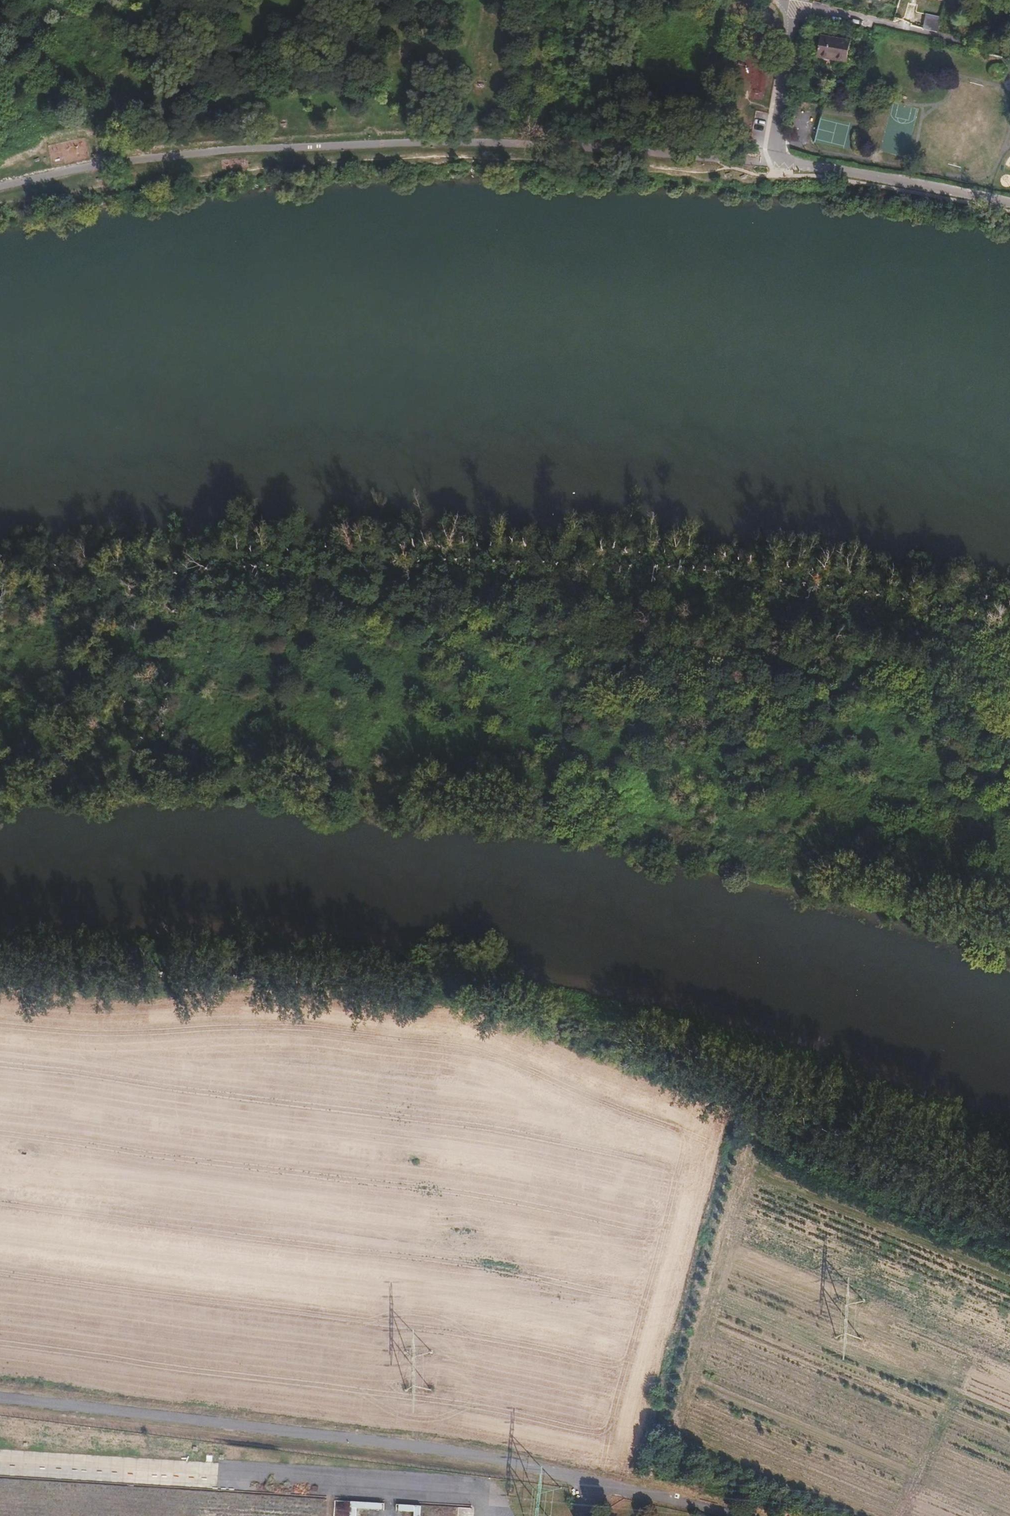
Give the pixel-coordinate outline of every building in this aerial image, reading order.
[(938,33),(941,18),(926,14),(923,29),(938,33)] [(850,41),(821,36),(817,58),(847,63),(850,41)] [(350,1515),(357,1515),(358,1508),(383,1509),(383,1503),(351,1502),(350,1515)] [(422,1505),(399,1505),(399,1511),(414,1512),(414,1515),(422,1515),(422,1505)]
